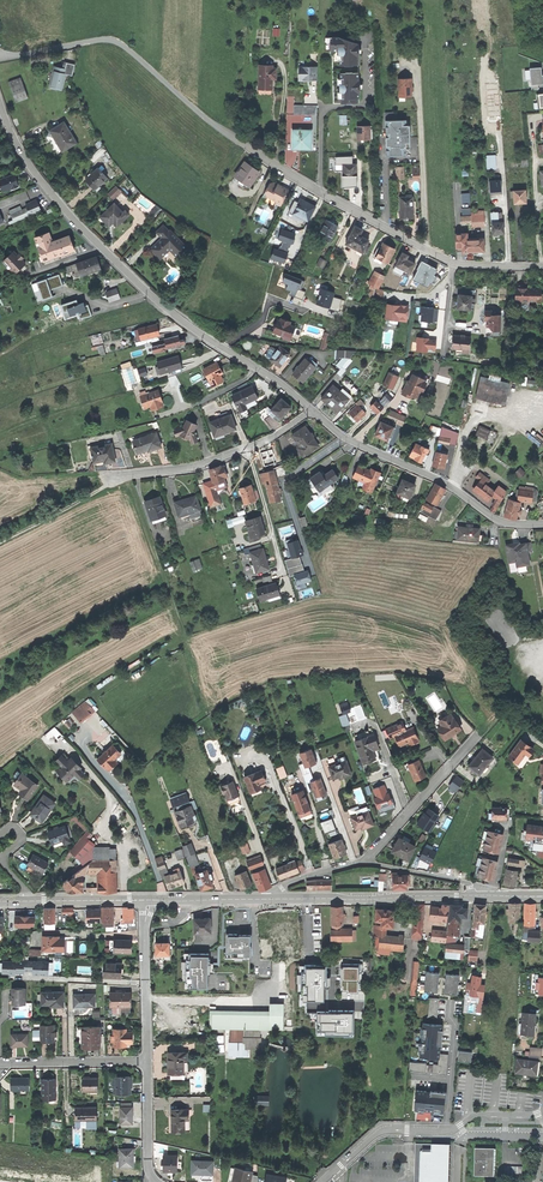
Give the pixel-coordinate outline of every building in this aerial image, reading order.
[(358,65),(358,57),(358,55),(357,55),(357,50),(359,50),(358,44),(338,37),(332,38),(332,41),(330,41),(330,44),(330,46),(333,46),(333,51),(338,51),(339,55),(339,56),(341,56),(341,60),(340,60),(340,65),(345,65),(345,66),(352,66),(352,65),(358,65)] [(340,65),(340,60),(337,60),(337,55),(339,55),(338,51),(333,51),(330,51),(331,56),(332,55),(334,104),(341,103),(341,98),(338,98),(338,93),(340,93),(339,84),(338,84),(338,79),(341,79),(340,74),(346,74),(346,73),(352,73),(358,73),(358,65),(352,65),(352,66),(345,66),(345,65),(340,65)] [(298,73),(300,73),(300,67),(310,67),(310,61),(298,61),(298,73)] [(66,62),(64,71),(64,74),(72,76),(75,64),(66,62)] [(310,67),(300,67),(300,73),(298,73),(298,81),(305,81),(306,79),(308,79),(310,79),(310,80),(317,80),(317,65),(312,65),(312,67),(310,67)] [(272,67),(259,66),(258,87),(272,87),(272,78),(274,78),(276,78),(276,69),(272,69),(272,67)] [(542,84),(542,75),(542,74),(541,67),(530,68),(531,90),(538,89),(538,84),(542,84)] [(60,89),(64,74),(54,72),(51,86),(60,89)] [(339,84),(340,93),(341,93),(342,98),(341,98),(341,103),(359,103),(359,93),(360,93),(360,88),(358,88),(358,83),(359,83),(359,81),(358,73),(352,73),(346,73),(346,74),(340,74),(341,79),(341,84),(339,84)] [(20,78),(8,82),(12,91),(16,102),(28,98),(20,78)] [(405,97),(411,97),(411,90),(411,88),(412,88),(411,78),(399,79),(399,86),(399,94),(405,94),(405,97)] [(490,94),(491,102),(498,101),(498,98),(499,98),(499,93),(490,94)] [(497,123),(499,122),(498,101),(491,102),(492,123),(497,123)] [(317,115),(317,106),(293,106),(293,115),(317,115)] [(410,120),(385,121),(385,126),(389,126),(389,137),(387,138),(387,155),(405,154),(409,154),(409,138),(410,138),(410,120)] [(62,151),(76,144),(65,123),(51,130),(55,138),(62,151)] [(357,135),(358,140),(365,140),(370,139),(370,136),(370,129),(370,126),(357,126),(357,135)] [(311,149),(311,130),(293,130),(292,144),(300,144),(300,149),(304,149),(311,149)] [(90,158),(94,162),(105,151),(101,147),(90,158)] [(495,155),(486,156),(487,169),(496,169),(495,155)] [(521,167),(529,166),(528,157),(520,158),(521,167)] [(246,183),(250,186),(259,173),(252,168),(245,163),(234,179),(244,186),(246,183)] [(342,164),(343,176),(357,176),(357,170),(356,165),(352,165),(352,164),(342,164)] [(95,190),(107,178),(98,168),(85,180),(92,187),(95,190)] [(0,179),(0,184),(1,186),(2,185),(4,191),(10,189),(11,189),(18,186),(16,180),(14,174),(0,179)] [(357,176),(343,176),(343,182),(342,182),(342,187),(357,187),(357,176)] [(501,181),(494,181),(489,182),(490,191),(502,190),(501,185),(501,181)] [(275,203),(280,206),(289,190),(281,186),(277,184),(272,182),(269,184),(263,197),(267,199),(266,200),(275,205),(275,203)] [(115,186),(108,194),(109,195),(113,200),(121,192),(116,187),(115,186)] [(514,191),(514,198),(514,203),(518,203),(526,203),(525,190),(514,191)] [(462,203),(470,203),(470,193),(461,194),(462,203)] [(413,197),(411,197),(407,197),(400,197),(400,212),(405,212),(406,212),(406,211),(413,211),(413,204),(413,197)] [(304,219),(308,221),(315,207),(308,203),(301,199),(293,213),(297,215),(295,218),(302,222),(304,219)] [(27,208),(30,216),(41,211),(39,205),(37,200),(26,205),(27,208)] [(117,226),(129,215),(125,211),(123,213),(114,204),(100,217),(109,226),(113,222),(114,224),(117,226)] [(9,225),(30,216),(27,208),(11,215),(13,220),(8,222),(9,225)] [(484,211),(471,212),(471,216),(471,221),(472,226),(485,225),(484,211)] [(329,243),(338,226),(332,223),(326,220),(318,237),(329,243)] [(498,223),(492,223),(493,234),(504,233),(503,227),(503,222),(498,223)] [(180,259),(189,250),(170,231),(169,232),(164,226),(157,232),(163,239),(160,242),(158,244),(157,243),(151,250),(161,259),(170,250),(180,259)] [(367,244),(369,240),(363,237),(359,235),(362,229),(356,226),(346,243),(357,249),(356,251),(362,254),(363,252),(367,254),(371,246),(367,244)] [(295,234),(281,230),(278,239),(283,240),(281,245),(288,247),(290,248),(291,243),(292,244),(294,239),(295,234)] [(74,248),(69,236),(56,241),(55,240),(54,240),(53,239),(52,240),(48,232),(35,238),(37,242),(39,247),(38,248),(41,255),(43,261),(59,255),(59,256),(64,254),(69,252),(75,250),(74,248)] [(468,252),(474,251),(474,238),(468,238),(468,233),(456,233),(456,247),(463,247),(463,252),(468,252)] [(478,251),(485,251),(484,238),(483,238),(483,236),(482,236),(482,234),(478,234),(478,238),(474,238),(474,251),(478,251)] [(387,264),(395,249),(389,246),(383,243),(381,248),(378,247),(374,256),(376,258),(375,261),(380,264),(382,261),(387,264)] [(287,253),(288,247),(281,245),(281,246),(280,246),(278,250),(274,249),(271,258),(285,263),(286,259),(288,253),(287,253)] [(18,256),(14,251),(3,261),(15,274),(26,264),(23,261),(21,259),(23,258),(20,254),(18,256)] [(403,253),(396,265),(404,270),(410,273),(415,264),(406,259),(408,256),(406,255),(403,253)] [(96,257),(77,263),(77,266),(80,275),(100,269),(98,263),(96,257)] [(320,257),(317,264),(324,267),(327,260),(320,257)] [(404,270),(396,265),(395,265),(393,268),(402,273),(404,270)] [(429,290),(433,282),(423,276),(427,268),(423,266),(415,283),(429,290)] [(369,283),(379,288),(385,276),(376,271),(369,283)] [(290,293),(295,295),(297,289),(301,290),(305,281),(285,274),(282,282),(287,284),(285,289),(290,291),(289,295),(290,293)] [(59,275),(36,282),(42,300),(53,297),(50,290),(50,289),(63,284),(59,275)] [(37,302),(42,300),(36,282),(31,284),(37,302)] [(529,307),(529,301),(535,301),(535,299),(541,299),(542,298),(542,294),(541,292),(541,289),(529,288),(529,289),(525,289),(523,289),(523,285),(516,284),(516,300),(519,300),(522,303),(519,305),(519,307),(524,313),(529,307)] [(116,289),(111,291),(114,300),(119,298),(116,289)] [(306,292),(301,290),(297,289),(295,295),(294,297),(303,300),(306,292)] [(323,306),(330,308),(333,297),(334,293),(321,289),(316,304),(323,306)] [(458,308),(475,310),(475,304),(471,303),(472,296),(465,296),(460,295),(458,308)] [(330,308),(329,309),(338,312),(342,299),(333,297),(330,308)] [(67,308),(78,305),(77,300),(61,305),(63,312),(68,311),(67,308)] [(70,316),(78,314),(87,311),(85,306),(84,303),(78,305),(67,308),(68,311),(70,316)] [(398,320),(407,321),(409,306),(400,305),(400,306),(397,305),(388,304),(386,319),(388,319),(387,322),(398,324),(398,320)] [(78,320),(80,319),(78,314),(70,316),(68,311),(63,312),(61,305),(59,305),(64,320),(77,316),(78,320)] [(88,305),(85,306),(87,311),(78,314),(80,319),(92,316),(89,308),(88,305)] [(432,321),(434,309),(434,308),(429,307),(422,307),(421,313),(422,313),(421,321),(432,322),(432,321)] [(487,330),(500,330),(501,315),(494,315),(495,311),(485,311),(485,320),(487,320),(487,324),(487,330)] [(284,336),(290,338),(294,327),(289,325),(290,322),(281,319),(281,320),(280,321),(278,320),(274,332),(284,336)] [(156,325),(139,329),(142,339),(159,335),(157,329),(156,325)] [(94,346),(98,345),(102,344),(100,334),(91,336),(94,346)] [(330,335),(324,334),(320,350),(326,350),(330,335)] [(164,339),(165,343),(166,343),(168,349),(185,345),(184,339),(179,341),(179,338),(178,335),(164,339)] [(469,353),(470,338),(463,337),(455,336),(454,348),(457,349),(456,352),(469,353)] [(428,338),(417,337),(417,343),(417,351),(428,352),(429,349),(435,349),(436,340),(429,340),(428,340),(428,338)] [(168,350),(168,349),(166,343),(165,343),(152,347),(154,354),(168,350)] [(286,358),(289,355),(290,354),(280,346),(277,351),(270,360),(274,362),(280,367),(286,358)] [(265,356),(270,360),(277,351),(271,347),(265,356)] [(180,362),(178,356),(157,362),(158,367),(160,374),(172,371),(171,370),(182,367),(180,362)] [(342,367),(350,358),(342,358),(336,365),(340,369),(342,367)] [(353,361),(350,358),(342,367),(345,370),(353,361)] [(303,382),(315,367),(310,363),(305,359),(299,367),(297,369),(293,374),(297,377),(303,382)] [(209,381),(212,386),(223,381),(220,375),(217,370),(220,369),(219,365),(217,362),(203,370),(209,381)] [(338,371),(337,373),(341,376),(346,370),(345,370),(342,367),(340,369),(338,371)] [(140,377),(147,374),(145,368),(138,371),(140,377)] [(399,377),(389,372),(383,385),(389,388),(393,389),(399,377)] [(424,379),(413,374),(409,382),(407,386),(406,386),(402,394),(410,398),(411,395),(416,397),(419,391),(423,391),(424,388),(426,389),(430,380),(425,377),(424,379)] [(499,380),(489,378),(480,376),(475,398),(488,401),(505,404),(510,383),(499,380)] [(207,389),(212,386),(209,381),(204,384),(207,389)] [(238,387),(240,391),(249,387),(247,383),(238,387)] [(335,406),(339,410),(345,403),(349,399),(340,391),(333,385),(321,399),(327,403),(333,409),(335,406)] [(239,392),(232,395),(234,401),(240,411),(246,408),(244,404),(257,398),(253,391),(251,386),(249,387),(240,391),(239,392)] [(349,399),(345,403),(348,405),(352,401),(352,400),(353,398),(352,397),(351,396),(342,389),(340,391),(349,399)] [(146,395),(141,396),(145,408),(151,406),(155,404),(156,409),(163,406),(160,397),(158,391),(146,395)] [(383,398),(388,404),(392,400),(387,394),(383,398)] [(281,398),(271,410),(276,414),(274,418),(278,421),(285,414),(288,411),(287,411),(291,407),(286,403),(281,398)] [(356,403),(358,405),(362,410),(366,406),(360,399),(356,403)] [(370,406),(374,410),(375,411),(377,414),(383,409),(376,401),(370,406)] [(362,410),(358,405),(349,413),(353,417),(357,422),(366,413),(362,410)] [(271,415),(274,418),(276,414),(271,410),(267,406),(258,412),(264,420),(271,415)] [(399,420),(401,415),(390,411),(388,415),(395,418),(399,420)] [(395,418),(388,415),(386,414),(379,421),(381,422),(393,427),(394,423),(393,422),(395,418)] [(236,430),(232,415),(210,423),(215,435),(224,432),(224,434),(230,432),(236,430)] [(406,418),(401,415),(399,420),(398,423),(402,425),(406,418)] [(182,424),(176,426),(177,429),(175,430),(177,435),(181,434),(186,436),(190,438),(192,443),(198,441),(196,434),(194,434),(197,426),(195,425),(196,423),(188,420),(185,426),(182,424)] [(393,427),(381,422),(375,435),(383,438),(388,441),(389,438),(393,427)] [(476,434),(488,440),(493,430),(481,424),(476,434)] [(305,426),(292,435),(300,446),(298,448),(303,456),(319,446),(313,437),(314,436),(313,434),(312,433),(309,433),(305,426)] [(430,433),(436,435),(438,428),(433,426),(430,433)] [(162,447),(157,432),(134,441),(139,453),(145,451),(145,450),(148,448),(149,451),(153,450),(162,447)] [(116,462),(112,444),(91,448),(94,463),(104,461),(109,460),(110,463),(116,462)] [(418,461),(421,462),(424,456),(425,454),(427,454),(429,450),(422,446),(420,445),(420,446),(415,444),(410,456),(415,458),(415,459),(418,461)] [(438,467),(444,469),(445,463),(446,460),(447,455),(436,452),(432,466),(438,467)] [(273,470),(275,477),(285,474),(282,462),(271,465),(273,470)] [(359,465),(353,477),(365,482),(362,488),(372,492),(381,473),(375,471),(374,473),(370,471),(359,465)] [(224,478),(227,476),(224,468),(221,469),(220,466),(215,467),(210,469),(213,480),(204,483),(209,499),(218,497),(216,490),(226,486),(224,478)] [(515,474),(519,478),(525,473),(521,468),(515,474)] [(275,477),(273,470),(260,474),(262,482),(265,481),(265,483),(271,503),(281,500),(277,485),(275,477)] [(323,476),(320,472),(310,479),(319,491),(330,483),(338,478),(333,470),(328,473),(323,476)] [(477,478),(480,481),(486,485),(489,480),(480,473),(477,478)] [(331,485),(330,483),(319,491),(310,479),(308,480),(308,482),(309,484),(311,486),(313,488),(314,487),(319,493),(325,488),(326,489),(328,488),(330,487),(331,485)] [(403,480),(397,492),(403,495),(409,498),(415,485),(409,483),(403,480)] [(486,485),(480,481),(474,490),(481,495),(488,501),(492,495),(495,492),(486,485)] [(428,495),(439,501),(445,489),(441,487),(435,483),(428,495)] [(245,505),(256,502),(255,499),(253,492),(251,485),(240,488),(245,505)] [(497,499),(501,501),(506,492),(498,487),(495,492),(492,495),(497,499)] [(518,500),(532,501),(532,500),(533,492),(525,491),(526,488),(520,487),(518,500)] [(533,489),(526,488),(525,491),(533,492),(532,500),(536,501),(537,493),(537,492),(536,491),(535,489),(533,489)] [(439,501),(428,495),(427,499),(437,504),(439,501)] [(190,513),(200,510),(201,510),(197,496),(186,499),(175,502),(179,516),(190,513)] [(220,503),(218,497),(209,499),(211,506),(220,503)] [(153,519),(163,515),(165,515),(161,502),(158,503),(157,498),(146,502),(148,507),(149,513),(151,513),(153,519)] [(501,501),(497,499),(493,506),(494,506),(491,511),(494,513),(501,501)] [(519,510),(521,503),(509,499),(504,517),(516,520),(518,514),(519,510)] [(432,508),(424,503),(419,511),(436,520),(442,511),(433,507),(432,508)] [(149,513),(148,507),(147,508),(152,523),(164,519),(163,515),(153,519),(151,513),(149,513)] [(202,519),(200,510),(190,513),(192,522),(202,519)] [(234,525),(247,522),(244,516),(227,521),(229,528),(233,527),(234,525)] [(262,523),(260,517),(247,522),(251,537),(249,537),(250,543),(260,540),(258,536),(265,534),(263,528),(264,528),(263,526),(262,523)] [(305,517),(299,519),(301,527),(307,525),(305,517)] [(466,528),(458,527),(458,529),(458,532),(457,538),(457,539),(479,541),(480,535),(478,535),(479,529),(473,528),(470,528),(466,528)] [(292,558),(299,556),(302,555),(300,550),(298,540),(294,541),(293,538),(285,541),(288,549),(289,549),(292,558)] [(514,544),(506,545),(509,563),(516,561),(517,567),(529,564),(527,553),(532,552),(530,543),(520,545),(514,546),(514,544)] [(250,550),(261,548),(260,544),(245,547),(246,554),(251,553),(250,550)] [(263,549),(251,553),(253,559),(251,560),(255,573),(269,569),(266,558),(263,549)] [(304,572),(299,556),(292,558),(285,560),(290,576),(294,575),(304,572)] [(518,571),(517,567),(516,561),(509,563),(511,572),(518,571)] [(304,572),(294,575),(297,584),(311,580),(309,575),(308,571),(304,572)] [(272,575),(264,577),(265,581),(269,580),(271,584),(257,588),(261,600),(270,597),(280,594),(279,589),(277,582),(274,583),(272,575)] [(86,701),(72,712),(81,723),(95,711),(86,701)] [(432,720),(437,728),(442,725),(439,720),(450,714),(448,710),(432,720)] [(453,734),(461,729),(454,718),(453,718),(450,714),(439,720),(442,725),(437,728),(444,739),(453,734)] [(389,738),(395,736),(406,731),(403,722),(386,730),(389,738)] [(406,731),(395,736),(399,746),(409,742),(411,745),(418,742),(417,738),(418,738),(413,728),(410,729),(406,731)] [(363,765),(376,760),(373,751),(379,749),(378,746),(374,735),(371,735),(371,734),(355,739),(356,741),(355,742),(363,765)] [(509,756),(518,763),(522,757),(525,753),(529,756),(533,750),(521,741),(509,756)] [(107,767),(109,770),(116,763),(114,760),(121,753),(113,745),(104,754),(98,759),(106,767),(107,767)] [(474,771),(478,774),(492,757),(482,749),(474,759),(469,765),(475,770),(474,771)] [(305,768),(309,766),(310,766),(317,763),(315,757),(314,757),(312,751),(307,753),(306,750),(300,753),(304,763),(305,768)] [(62,767),(70,760),(64,753),(56,761),(60,766),(62,767)] [(343,778),(352,775),(345,756),(338,759),(339,763),(329,767),(333,779),(339,777),(340,779),(343,778)] [(75,773),(79,769),(80,768),(76,763),(71,758),(70,760),(62,767),(60,766),(56,770),(67,781),(75,773)] [(412,763),(408,765),(410,770),(415,781),(426,776),(423,770),(419,760),(412,763)] [(406,772),(410,770),(408,765),(412,763),(411,762),(403,765),(406,772)] [(305,768),(304,763),(299,765),(302,774),(311,771),(309,766),(305,768)] [(280,779),(287,776),(283,766),(276,769),(280,779)] [(84,775),(79,769),(75,773),(80,779),(84,775)] [(244,777),(250,793),(261,789),(259,783),(260,783),(265,781),(261,770),(244,777)] [(306,784),(310,782),(314,780),(311,771),(302,774),(306,784)] [(25,798),(28,800),(38,785),(24,776),(21,780),(18,779),(14,784),(22,790),(25,792),(22,796),(25,798)] [(458,789),(463,782),(456,777),(451,784),(458,789)] [(314,780),(310,782),(316,797),(322,795),(326,793),(324,786),(321,778),(314,780)] [(233,782),(227,784),(222,786),(225,794),(227,801),(238,796),(236,791),(233,782)] [(376,798),(374,799),(378,809),(392,803),(391,799),(390,797),(388,793),(385,785),(373,790),(376,798)] [(298,813),(308,809),(307,804),(306,801),(302,790),(291,795),(298,813)] [(176,806),(181,804),(189,802),(186,792),(174,797),(175,798),(170,800),(173,808),(176,806)] [(35,817),(41,822),(47,814),(46,813),(49,809),(50,809),(54,804),(44,796),(31,814),(35,817)] [(240,801),(238,796),(227,801),(229,805),(240,801)] [(392,799),(391,799),(392,803),(378,809),(379,813),(395,808),(392,799)] [(174,812),(180,827),(194,822),(196,821),(197,821),(195,814),(194,815),(192,809),(191,806),(183,809),(178,811),(174,812)] [(348,810),(351,817),(361,814),(359,809),(358,806),(348,810)] [(355,830),(361,828),(362,830),(365,829),(374,826),(367,807),(359,809),(361,814),(351,817),(355,830)] [(507,819),(507,808),(492,807),(492,813),(495,813),(494,819),(498,819),(502,820),(502,819),(507,819)] [(310,808),(308,809),(298,813),(300,817),(303,815),(304,819),(313,816),(311,812),(310,808)] [(426,814),(425,813),(423,815),(418,823),(429,831),(439,815),(429,809),(426,814)] [(324,835),(336,830),(332,819),(320,823),(324,835)] [(527,825),(526,832),(525,845),(530,845),(529,848),(535,849),(535,848),(538,848),(537,856),(542,856),(542,828),(542,826),(527,825)] [(64,844),(70,842),(69,838),(65,826),(58,828),(55,830),(48,832),(50,837),(52,844),(63,840),(64,844)] [(483,850),(483,849),(488,831),(488,830),(485,829),(480,849),(483,850)] [(70,851),(78,858),(94,847),(87,841),(92,835),(88,830),(70,851)] [(503,834),(488,831),(483,849),(499,853),(499,851),(503,837),(503,834)] [(409,844),(411,841),(404,837),(403,840),(400,839),(392,851),(400,856),(404,859),(406,855),(410,857),(416,848),(409,844)] [(329,844),(334,858),(342,855),(346,854),(341,839),(329,844)] [(182,846),(186,857),(195,854),(190,843),(182,846)] [(244,854),(251,851),(248,843),(241,846),(244,854)] [(78,858),(81,863),(84,867),(94,860),(94,847),(78,858)] [(93,892),(117,892),(116,849),(109,849),(109,847),(94,847),(94,860),(84,867),(83,868),(86,873),(91,873),(91,872),(98,872),(99,887),(86,888),(86,892),(93,892)] [(419,858),(416,856),(411,865),(416,867),(420,858),(427,862),(431,863),(436,853),(425,847),(419,858)] [(181,849),(174,852),(177,860),(184,858),(181,849)] [(198,863),(195,854),(186,857),(190,866),(193,865),(198,863)] [(243,868),(248,867),(243,854),(238,856),(243,868)] [(42,873),(48,864),(33,855),(31,860),(28,865),(42,873)] [(250,869),(264,864),(261,855),(255,858),(255,860),(247,863),(250,869)] [(478,877),(478,876),(483,858),(483,857),(480,856),(474,877),(478,877)] [(498,862),(483,858),(478,876),(493,880),(494,878),(497,864),(498,862)] [(528,867),(529,861),(508,858),(508,864),(528,867)] [(295,862),(299,871),(304,869),(301,860),(295,862)] [(299,872),(299,871),(295,862),(276,869),(280,880),(289,876),(299,872)] [(64,876),(67,880),(79,871),(83,868),(84,867),(81,863),(64,876)] [(225,879),(229,878),(224,865),(220,867),(225,879)] [(162,878),(165,877),(168,875),(165,866),(158,869),(162,878)] [(168,875),(165,877),(169,888),(178,885),(184,883),(180,871),(178,872),(177,869),(174,870),(175,873),(168,875)] [(266,889),(270,887),(264,869),(253,873),(260,891),(266,889)] [(515,881),(517,871),(507,869),(504,885),(514,886),(515,881)] [(196,873),(195,874),(201,889),(205,888),(212,885),(210,878),(211,878),(210,874),(208,874),(206,870),(196,873)] [(83,892),(83,876),(79,871),(67,880),(62,884),(69,892),(83,892)] [(252,885),(247,871),(236,875),(241,890),(245,888),(252,885)] [(400,889),(407,889),(407,885),(409,885),(409,876),(393,876),(393,889),(400,889)] [(320,890),(331,889),(331,880),(316,880),(306,881),(308,890),(320,890)] [(516,922),(521,922),(520,903),(512,903),(509,903),(509,922),(516,922)] [(524,926),(534,926),(535,904),(532,904),(525,903),(524,926)] [(431,919),(447,921),(449,905),(443,904),(443,907),(436,907),(432,906),(431,919)] [(476,932),(483,933),(484,923),(485,923),(486,905),(481,904),(476,904),(473,932),(472,932),(471,936),(476,937),(476,932)] [(413,939),(421,940),(425,905),(417,905),(414,935),(413,939)] [(458,905),(451,905),(445,957),(449,958),(449,951),(464,953),(464,950),(470,950),(471,937),(465,936),(464,946),(455,945),(456,935),(459,936),(461,916),(467,917),(468,909),(461,908),(462,906),(458,905)] [(342,924),(343,924),(343,909),(343,906),(332,906),(332,924),(333,924),(342,924)] [(113,914),(113,907),(102,908),(102,926),(113,926),(113,914)] [(123,907),(123,918),(131,918),(134,918),(133,908),(127,908),(127,907),(123,907)] [(55,908),(44,908),(45,924),(55,924),(55,914),(55,908)] [(69,918),(74,918),(73,908),(62,908),(62,913),(69,913),(69,918)] [(92,910),(86,910),(87,922),(101,922),(100,909),(93,909),(92,909),(92,910)] [(377,909),(376,921),(382,922),(382,926),(375,925),(374,938),(377,938),(380,939),(379,947),(378,953),(389,954),(390,948),(403,949),(404,938),(385,936),(386,926),(393,927),(394,923),(395,924),(396,918),(394,918),(395,910),(392,910),(377,909)] [(286,914),(287,937),(297,936),(298,913),(286,914)] [(23,916),(15,916),(15,922),(18,922),(18,927),(31,927),(31,925),(34,925),(34,917),(30,917),(30,916),(23,916)] [(195,932),(211,932),(211,918),(203,918),(194,918),(195,932)] [(331,940),(352,940),(352,930),(342,930),(332,930),(331,930),(331,940)] [(446,936),(447,931),(433,930),(432,935),(440,936),(440,941),(446,941),(447,936),(446,936)] [(539,931),(534,931),(528,931),(528,932),(527,941),(539,942),(539,931)] [(237,934),(226,934),(226,949),(226,952),(226,955),(227,955),(227,953),(231,954),(231,957),(235,957),(244,957),(244,955),(248,955),(250,955),(251,955),(251,935),(239,935),(239,936),(238,936),(237,936),(237,934)] [(54,951),(63,951),(63,937),(57,937),(43,937),(43,951),(46,951),(47,952),(53,953),(54,951)] [(127,943),(127,941),(111,940),(110,952),(132,953),(132,947),(132,943),(127,943)] [(169,951),(169,946),(169,943),(164,943),(156,943),(156,955),(169,955),(169,951)] [(226,974),(250,974),(250,967),(250,955),(248,955),(248,960),(235,960),(235,957),(231,957),(231,958),(224,958),(224,952),(226,952),(226,949),(220,949),(220,967),(217,967),(217,974),(226,974)] [(478,951),(470,950),(469,960),(477,961),(478,951)] [(209,954),(188,953),(188,959),(186,959),(186,961),(186,969),(185,982),(189,982),(188,989),(208,989),(208,975),(210,975),(210,973),(210,963),(210,959),(209,959),(209,954)] [(24,961),(24,962),(24,971),(33,971),(33,973),(38,973),(38,975),(48,975),(49,962),(24,961)] [(16,974),(16,971),(24,972),(24,971),(24,962),(3,962),(2,973),(9,973),(9,975),(13,975),(16,975),(16,974)] [(105,963),(104,972),(101,972),(101,977),(122,978),(122,972),(122,966),(116,966),(117,963),(105,963)] [(360,964),(343,964),(343,968),(342,968),(342,986),(343,986),(343,990),(347,990),(358,990),(359,974),(360,974),(360,964)] [(304,965),(304,966),(320,966),(320,975),(325,975),(325,979),(327,979),(327,977),(327,965),(304,965)] [(320,966),(304,966),(304,972),(301,972),(301,973),(301,992),(301,994),(301,995),(303,995),(303,1002),(307,1002),(324,1002),(324,988),(324,985),(327,985),(327,979),(325,979),(325,975),(320,975),(320,966)] [(440,973),(426,972),(424,991),(438,992),(438,987),(439,979),(440,973)] [(459,975),(445,974),(445,980),(444,987),(444,993),(457,994),(459,975)] [(479,975),(473,974),(472,983),(468,982),(466,995),(479,996),(477,1012),(482,1012),(485,985),(481,984),(482,976),(480,976),(478,976),(479,975)] [(25,989),(12,989),(12,1005),(17,1005),(19,1005),(25,1005),(25,1003),(25,989)] [(54,1007),(64,1007),(63,992),(59,992),(41,992),(41,994),(41,1003),(41,1005),(51,1005),(52,1005),(53,1005),(54,1007)] [(121,993),(110,993),(110,1007),(113,1007),(120,1007),(130,1007),(131,1007),(131,992),(121,993)] [(77,1007),(95,1007),(95,994),(74,995),(74,1007),(77,1007)] [(439,998),(430,997),(430,1001),(428,1017),(438,1018),(439,998)] [(271,1013),(271,1014),(283,1014),(283,1004),(271,1003),(271,1013)] [(329,1011),(317,1011),(317,1021),(317,1031),(321,1031),(321,1032),(326,1032),(326,1034),(330,1034),(330,1035),(344,1035),(344,1032),(354,1032),(354,1010),(339,1010),(329,1010),(329,1011)] [(210,1029),(229,1029),(243,1029),(260,1029),(283,1030),(283,1014),(271,1014),(271,1013),(210,1012),(210,1029)] [(522,1024),(521,1033),(528,1034),(533,1034),(534,1024),(535,1014),(523,1013),(522,1024)] [(436,1024),(423,1023),(423,1028),(424,1028),(423,1037),(422,1037),(422,1043),(422,1051),(421,1051),(420,1057),(439,1058),(440,1058),(440,1053),(441,1048),(439,1048),(439,1046),(439,1044),(440,1038),(442,1038),(442,1029),(443,1025),(436,1024)] [(54,1032),(54,1025),(40,1025),(41,1033),(41,1040),(41,1042),(47,1042),(53,1041),(54,1041),(54,1037),(55,1037),(57,1037),(57,1032),(54,1032)] [(99,1027),(82,1027),(83,1034),(83,1048),(90,1047),(100,1047),(99,1027)] [(126,1029),(114,1029),(114,1036),(111,1036),(111,1042),(114,1042),(114,1046),(125,1046),(125,1043),(131,1043),(131,1036),(131,1032),(126,1032),(126,1029)] [(243,1038),(243,1029),(229,1029),(229,1042),(243,1042),(243,1038)] [(243,1029),(243,1038),(259,1038),(260,1038),(260,1029),(243,1029)] [(24,1046),(28,1046),(28,1034),(11,1034),(11,1046),(19,1046),(24,1046)] [(245,1048),(248,1048),(259,1049),(259,1038),(243,1038),(243,1042),(243,1043),(245,1043),(245,1048)] [(243,1043),(243,1042),(229,1042),(229,1055),(236,1055),(236,1056),(248,1056),(248,1048),(245,1048),(245,1043),(243,1043)] [(542,1049),(530,1047),(529,1056),(541,1057),(542,1049)] [(466,1051),(459,1050),(458,1055),(458,1060),(472,1061),(472,1052),(472,1051),(466,1051)] [(171,1073),(184,1073),(183,1060),(187,1060),(187,1052),(168,1052),(168,1065),(168,1073),(171,1073)] [(449,1054),(440,1053),(440,1058),(439,1058),(438,1064),(434,1064),(433,1073),(440,1074),(441,1066),(448,1067),(449,1054)] [(537,1068),(538,1062),(537,1062),(528,1061),(517,1059),(516,1073),(525,1074),(524,1075),(536,1076),(537,1068)] [(187,1072),(187,1060),(183,1060),(184,1073),(171,1073),(171,1080),(187,1080),(187,1078),(187,1072)] [(426,1072),(427,1063),(410,1062),(409,1070),(426,1072)] [(85,1077),(83,1077),(83,1091),(98,1091),(98,1078),(87,1078),(87,1077),(85,1077)] [(128,1077),(112,1077),(112,1094),(129,1094),(129,1088),(131,1088),(131,1083),(131,1077),(128,1077)] [(11,1090),(29,1090),(29,1078),(19,1078),(11,1078),(11,1090)] [(49,1079),(42,1079),(42,1100),(55,1099),(55,1092),(54,1092),(54,1089),(55,1089),(55,1079),(49,1079)] [(427,1091),(417,1090),(415,1109),(419,1110),(419,1109),(424,1109),(424,1110),(434,1111),(434,1110),(440,1111),(440,1112),(444,1112),(445,1101),(444,1101),(444,1093),(436,1092),(435,1094),(430,1094),(428,1093),(427,1093),(427,1091)] [(431,1090),(430,1094),(435,1094),(436,1092),(444,1093),(444,1101),(445,1101),(447,1101),(447,1093),(447,1092),(431,1090)] [(75,1121),(97,1120),(97,1108),(79,1108),(75,1108),(75,1121)] [(121,1124),(132,1124),(132,1116),(132,1108),(130,1108),(121,1108),(121,1124)] [(172,1130),(184,1130),(184,1120),(187,1120),(186,1109),(171,1110),(171,1118),(172,1130)] [(449,1145),(417,1144),(416,1181),(448,1181),(449,1145)] [(120,1166),(133,1166),(133,1160),(133,1149),(120,1149),(120,1166)] [(476,1176),(495,1177),(496,1158),(496,1149),(477,1149),(476,1176)] [(174,1171),(177,1171),(177,1156),(167,1156),(163,1156),(163,1171),(170,1171),(174,1171)] [(206,1173),(213,1173),(213,1168),(213,1161),(192,1160),(192,1173),(203,1173),(206,1173)] [(252,1174),(253,1171),(236,1166),(236,1167),(232,1181),(240,1181),(250,1181),(252,1174)] [(288,1176),(267,1173),(265,1181),(287,1181),(288,1176)]
